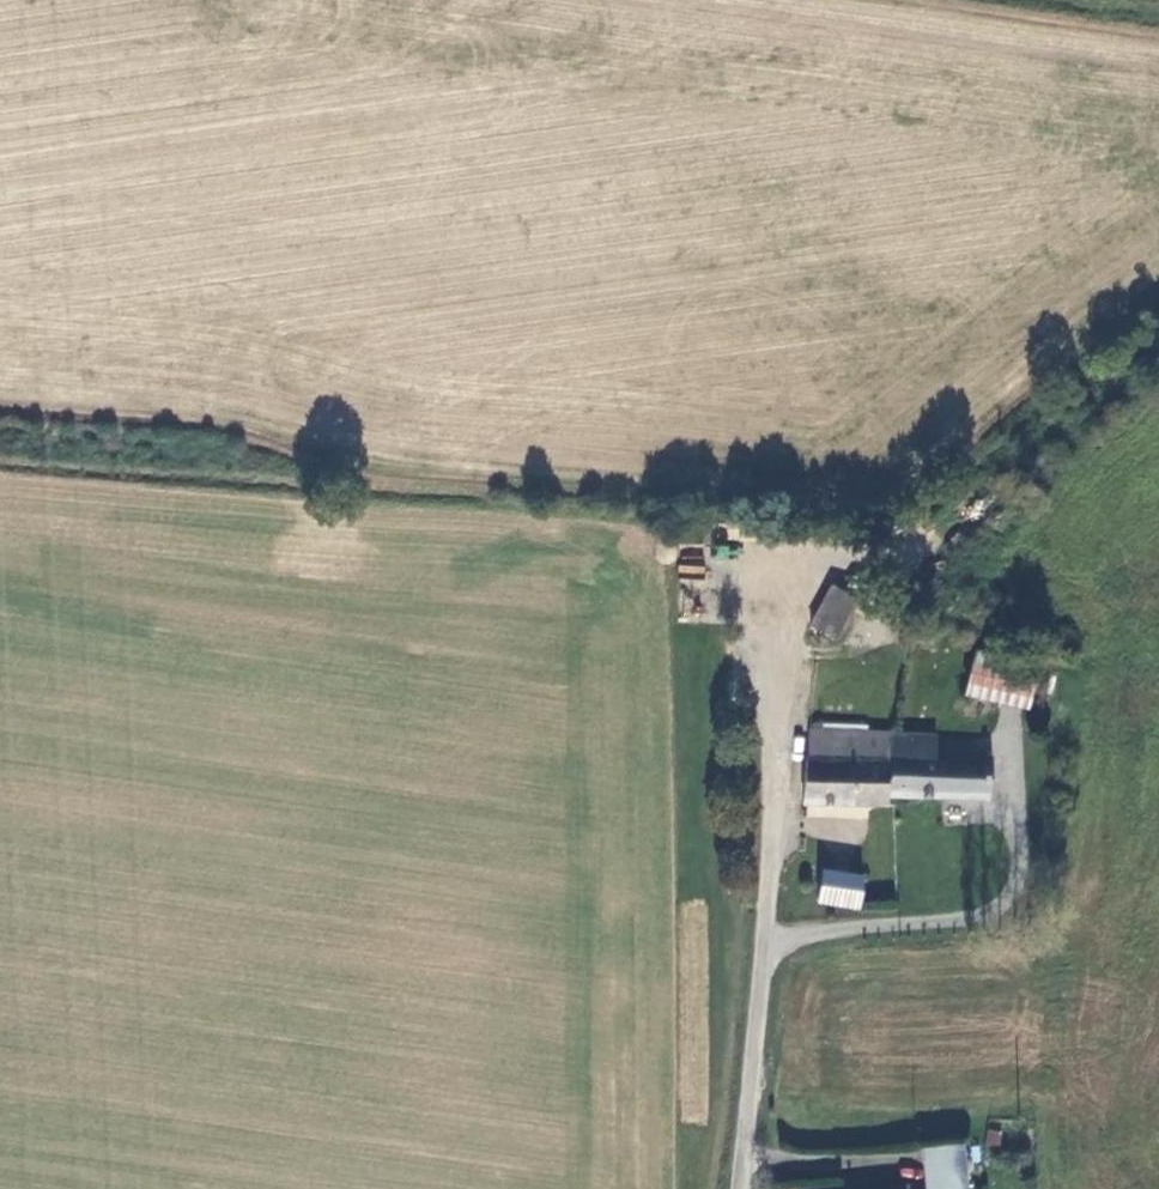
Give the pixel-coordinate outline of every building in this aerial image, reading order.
[(801,624),(826,636),(847,595),(822,583),(801,624)] [(1029,665),(970,647),(957,691),(1017,709),(1029,665)] [(877,731),(877,729),(803,729),(799,801),(874,800),(874,790),(876,751),(876,733),(877,731)] [(876,751),(874,790),(975,794),(977,752),(920,751),(905,750),(905,732),(877,731),(876,733),(876,751)] [(921,732),(905,732),(905,750),(920,751),(921,732)] [(816,898),(857,904),(861,873),(821,867),(816,898)] [(970,1149),(928,1151),(930,1188),(972,1188),(970,1149)]
